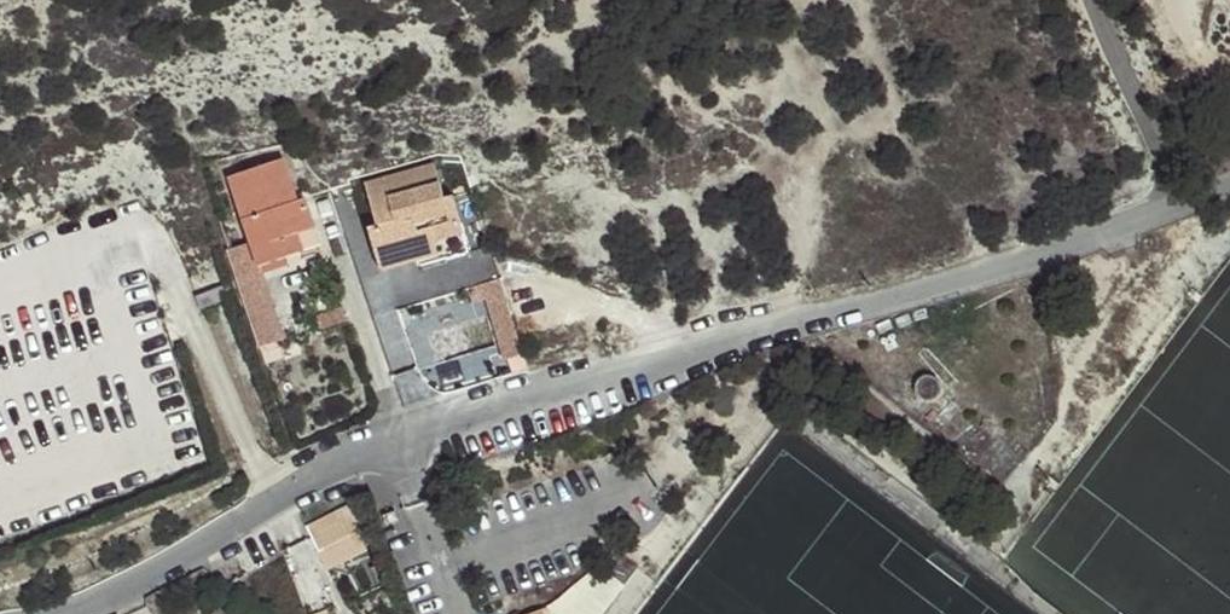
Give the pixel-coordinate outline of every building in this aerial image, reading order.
[(297,201),(283,159),(228,177),(258,267),(322,246),(306,198),(297,201)] [(444,198),(434,164),(364,184),(376,226),(368,228),(380,271),(438,254),(440,262),(445,260),(469,253),(453,196),(444,198)] [(1069,283),(1064,273),(1053,278),(1057,288),(1069,283)] [(486,300),(481,285),(468,289),(472,303),(486,300)] [(342,309),(317,318),(320,328),(346,320),(342,309)] [(939,396),(940,392),(939,389),(938,385),(936,382),(932,380),(929,379),(925,380),(921,381),(918,384),(916,388),(916,392),(916,396),(919,399),(922,402),(926,403),(930,403),(934,402),(937,399),(939,396)] [(362,529),(350,505),(306,527),(312,537),(318,551),(362,529)] [(603,569),(552,604),(546,607),(547,608),(549,613),(604,613),(625,586),(603,569)]
